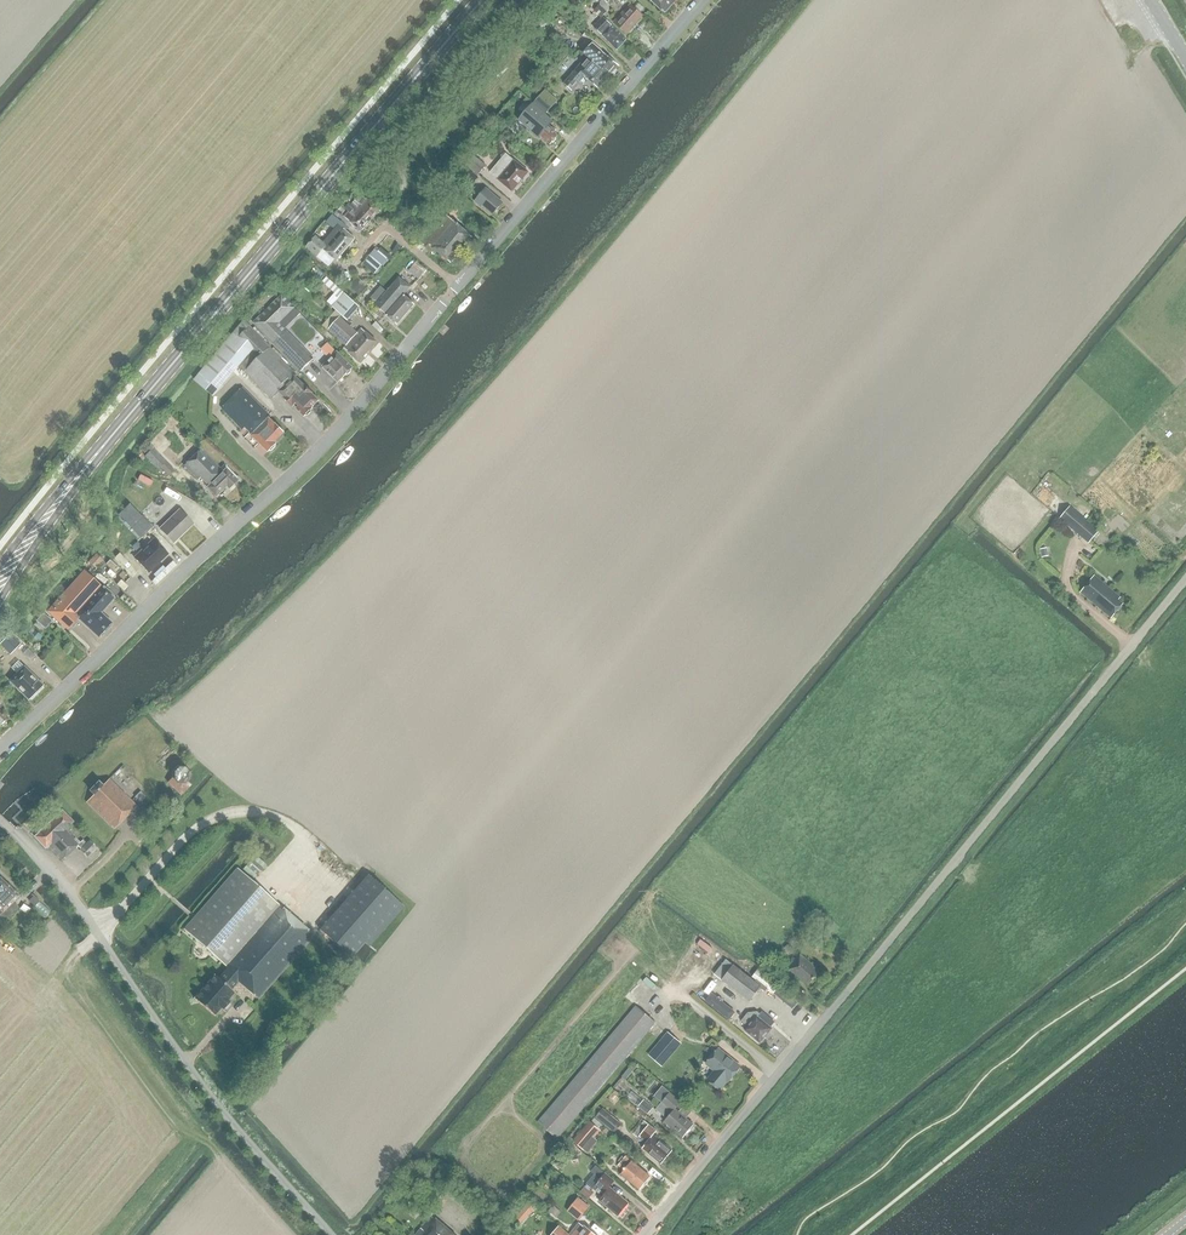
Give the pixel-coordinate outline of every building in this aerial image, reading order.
[(530,13),(543,0),(527,0),(522,5),(530,13)] [(600,1),(600,5),(606,11),(608,9),(609,6),(606,3),(610,0),(601,0),(600,1)] [(677,2),(679,0),(650,0),(664,13),(675,1),(677,2)] [(642,15),(630,4),(613,23),(625,34),(642,15)] [(606,11),(600,5),(595,10),(602,16),(606,11)] [(626,40),(606,20),(602,17),(593,27),(616,50),(626,40)] [(585,56),(608,76),(611,73),(612,73),(616,70),(615,68),(617,66),(597,48),(591,43),(582,54),(585,56)] [(572,90),(584,77),(598,89),(608,76),(585,56),(581,61),(582,62),(575,69),(564,82),(572,90)] [(544,91),(532,104),(545,115),(556,102),(544,91)] [(532,104),(518,120),(538,138),(540,136),(549,145),(552,142),(553,142),(556,139),(555,138),(557,136),(553,133),(555,131),(549,127),(553,122),(532,104)] [(528,172),(514,160),(514,161),(505,154),(489,172),(498,180),(497,180),(512,192),(528,172)] [(486,165),(474,156),(466,166),(478,176),(486,165)] [(473,183),(478,177),(466,167),(461,173),(473,183)] [(365,182),(360,189),(372,200),(378,193),(365,182)] [(502,203),(485,189),(474,201),(481,207),(482,205),(492,214),(502,203)] [(360,204),(356,209),(370,221),(379,210),(366,198),(365,199),(363,197),(358,203),(360,204)] [(356,209),(349,203),(345,208),(348,211),(344,216),(347,220),(361,231),(370,221),(356,209)] [(422,244),(430,251),(433,248),(450,263),(472,238),(454,222),(447,231),(439,225),(422,244)] [(336,261),(345,250),(354,239),(341,227),(341,228),(339,226),(333,232),(336,234),(328,243),(325,241),(323,243),(315,236),(306,247),(316,256),(322,249),(323,249),(322,249),(336,261)] [(370,255),(363,263),(376,274),(383,266),(370,255)] [(326,302),(347,321),(359,307),(326,277),(321,282),(334,293),(326,302)] [(358,295),(366,286),(357,277),(348,286),(358,295)] [(385,315),(397,325),(414,304),(403,295),(410,287),(399,278),(375,305),(386,315),(385,315)] [(253,323),(300,371),(313,359),(284,329),(300,314),(281,295),(253,323)] [(348,352),(358,362),(376,342),(366,332),(365,333),(361,329),(357,333),(339,317),(328,329),(346,345),(344,348),(348,352)] [(269,348),(270,347),(244,320),(193,380),(213,396),(237,367),(244,372),(272,399),(279,392),(284,397),(284,398),(292,406),(293,405),(303,416),(312,408),(311,407),(318,400),(311,393),(312,393),(305,385),(304,386),(295,376),(296,375),(269,348)] [(383,330),(376,322),(372,325),(380,333),(383,330)] [(352,368),(337,352),(336,353),(330,346),(325,351),(331,358),(322,366),(327,372),(337,382),(352,368)] [(251,435),(267,452),(276,443),(274,442),(283,433),(275,424),(269,418),(270,417),(242,388),(221,408),(242,430),(245,428),(251,435)] [(161,451),(172,441),(162,431),(151,441),(161,451)] [(175,471),(153,449),(145,457),(158,470),(161,468),(169,476),(175,471)] [(236,480),(225,469),(222,472),(200,449),(184,465),(198,480),(200,478),(208,486),(206,487),(215,496),(225,486),(228,489),(236,480)] [(174,451),(168,459),(175,465),(181,458),(174,451)] [(117,516),(140,538),(152,527),(129,504),(117,516)] [(1098,531),(1069,507),(1058,519),(1087,544),(1098,531)] [(192,524),(179,510),(159,529),(173,542),(192,524)] [(134,558),(147,572),(167,554),(153,540),(134,558)] [(137,542),(131,547),(135,551),(141,546),(137,542)] [(1040,549),(1041,557),(1048,556),(1046,548),(1040,549)] [(96,554),(83,567),(91,575),(104,561),(96,554)] [(169,555),(158,563),(164,570),(175,562),(169,555)] [(101,586),(83,570),(78,575),(46,611),(66,629),(77,618),(98,638),(111,624),(100,613),(114,597),(101,586)] [(1121,598),(1095,576),(1082,592),(1112,618),(1123,604),(1119,600),(1121,598)] [(51,621),(42,614),(35,621),(44,629),(51,621)] [(19,644),(9,634),(0,643),(0,645),(9,654),(19,644)] [(9,681),(28,699),(42,686),(23,667),(9,681)] [(166,782),(167,783),(178,795),(179,796),(190,786),(187,782),(190,780),(190,772),(189,770),(193,766),(178,752),(164,766),(172,772),(171,778),(166,782)] [(87,802),(114,829),(137,805),(110,779),(102,787),(99,783),(91,791),(95,795),(87,802)] [(140,791),(134,797),(140,803),(146,797),(140,791)] [(83,840),(80,842),(72,833),(74,831),(69,826),(74,822),(62,810),(34,836),(46,849),(49,846),(62,860),(77,845),(81,849),(80,850),(87,857),(97,847),(90,840),(87,843),(83,840)] [(245,865),(257,875),(263,869),(251,858),(245,865)] [(313,936),(280,907),(236,869),(183,930),(227,968),(225,971),(237,982),(258,1000),(313,936)] [(336,911),(321,927),(352,955),(364,942),(368,946),(403,907),(367,876),(336,911)] [(2,912),(0,914),(0,918),(4,921),(18,907),(13,901),(18,896),(0,879),(0,910),(2,912)] [(793,949),(787,944),(783,948),(790,953),(793,949)] [(789,967),(809,984),(820,972),(815,968),(816,967),(800,954),(789,967)] [(750,1001),(762,986),(733,965),(725,959),(714,974),(722,980),(750,1001)] [(684,976),(689,980),(697,970),(692,966),(684,976)] [(237,982),(225,971),(218,979),(214,975),(194,998),(214,1016),(221,1008),(223,1010),(229,1002),(227,1000),(234,993),(231,989),(237,982)] [(695,975),(693,981),(706,986),(708,980),(695,975)] [(792,1009),(795,1006),(795,1005),(797,1003),(779,988),(776,991),(775,992),(774,994),(792,1009)] [(706,1001),(729,1019),(737,1010),(713,991),(706,1001)] [(655,1022),(635,1005),(537,1122),(557,1139),(655,1022)] [(762,1039),(763,1040),(766,1037),(765,1036),(771,1027),(758,1016),(760,1014),(758,1012),(749,1013),(742,1021),(748,1026),(745,1029),(760,1041),(762,1039)] [(682,1043),(669,1031),(649,1055),(662,1066),(682,1043)] [(729,1080),(740,1065),(719,1048),(707,1063),(715,1070),(708,1078),(720,1088),(727,1079),(729,1080)] [(679,1111),(676,1109),(682,1102),(670,1092),(656,1109),(667,1119),(665,1122),(683,1137),(694,1123),(687,1118),(679,1111)] [(638,1106),(648,1114),(653,1108),(644,1100),(638,1106)] [(685,1104),(679,1111),(687,1118),(693,1110),(685,1104)] [(595,1118),(614,1133),(621,1124),(603,1109),(595,1118)] [(589,1121),(572,1141),(584,1150),(600,1130),(589,1121)] [(638,1136),(647,1143),(643,1147),(661,1163),(672,1150),(653,1134),(657,1130),(649,1124),(638,1136)] [(625,1170),(621,1174),(639,1189),(650,1176),(626,1156),(619,1165),(625,1170)] [(629,1202),(610,1186),(615,1180),(596,1164),(590,1170),(600,1178),(592,1187),(602,1196),(599,1199),(617,1215),(629,1202)] [(580,1192),(584,1196),(590,1189),(585,1186),(580,1192)] [(589,1207),(578,1198),(567,1211),(578,1220),(589,1207)] [(530,1203),(524,1209),(529,1214),(534,1207),(530,1203)] [(553,1205),(548,1211),(552,1215),(557,1209),(553,1205)] [(432,1215),(415,1234),(455,1234),(432,1215)] [(572,1234),(598,1234),(584,1224),(583,1225),(579,1221),(569,1233),(572,1234)] [(569,1233),(559,1224),(550,1234),(572,1234),(569,1233)]
